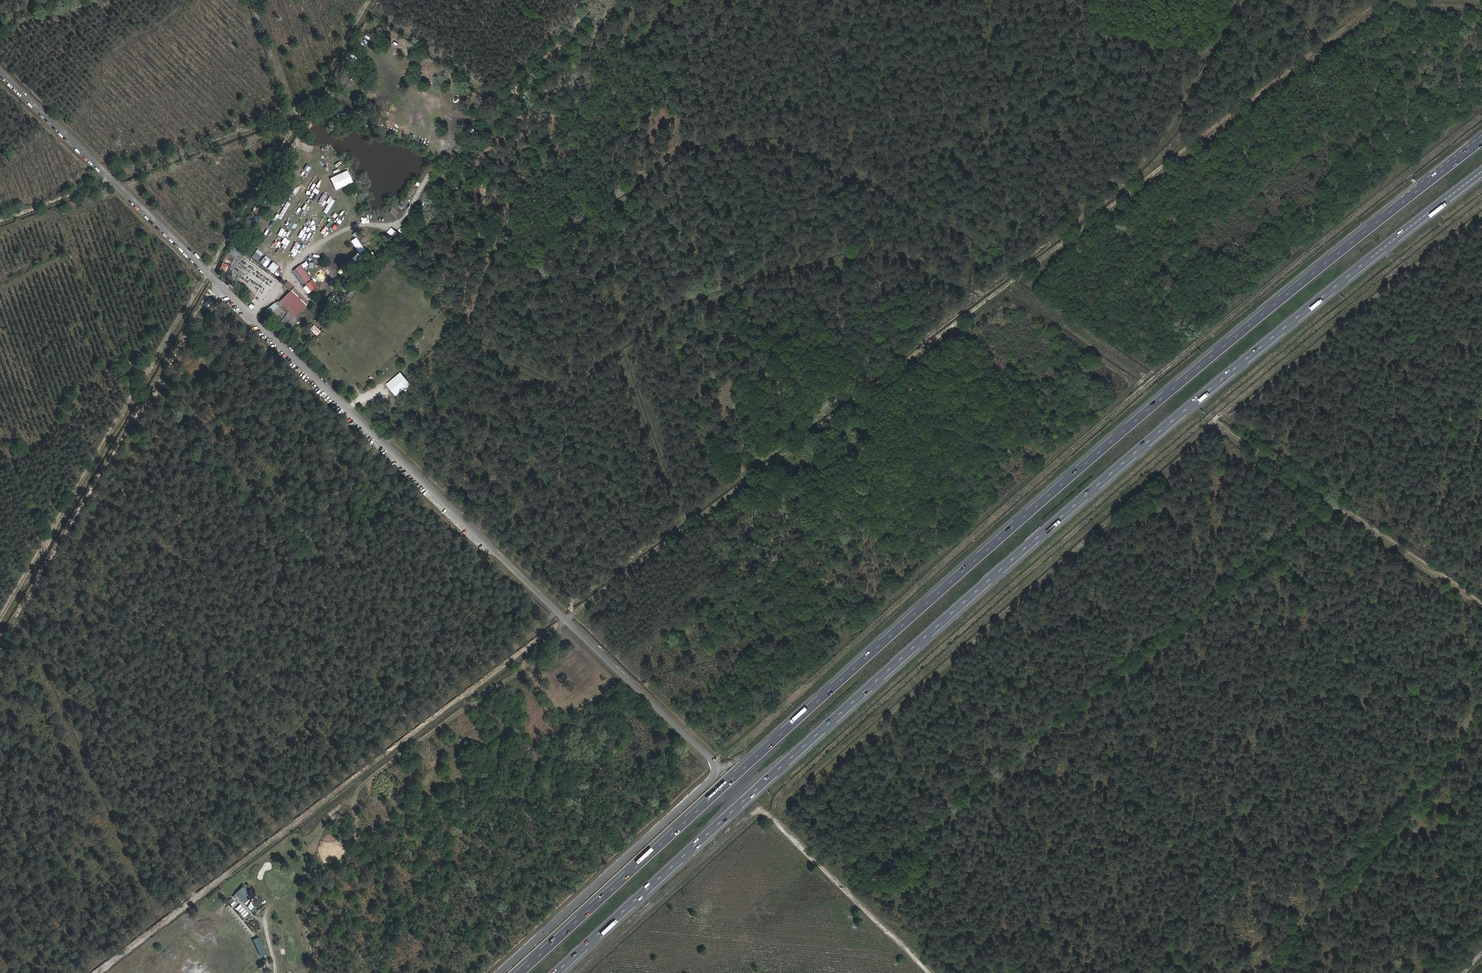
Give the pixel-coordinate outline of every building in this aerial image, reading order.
[(332,177),(336,189),(354,182),(350,170),(332,177)] [(394,206),(390,211),(395,216),(399,211),(394,206)] [(234,245),(230,252),(238,257),(242,250),(234,245)] [(258,248),(252,257),(258,261),(264,252),(258,248)] [(220,268),(227,272),(230,265),(224,261),(220,268)] [(301,264),(293,270),(304,284),(312,278),(301,264)] [(306,284),(312,292),(319,286),(313,278),(306,284)] [(295,316),(310,303),(296,287),(281,299),(295,316)] [(210,307),(216,299),(210,295),(204,303),(210,307)] [(267,316),(280,306),(276,302),(263,312),(267,316)] [(398,396),(412,383),(402,371),(387,383),(398,396)] [(244,886),(236,893),(245,904),(253,897),(244,886)] [(260,937),(254,939),(261,956),(267,954),(260,937)]
